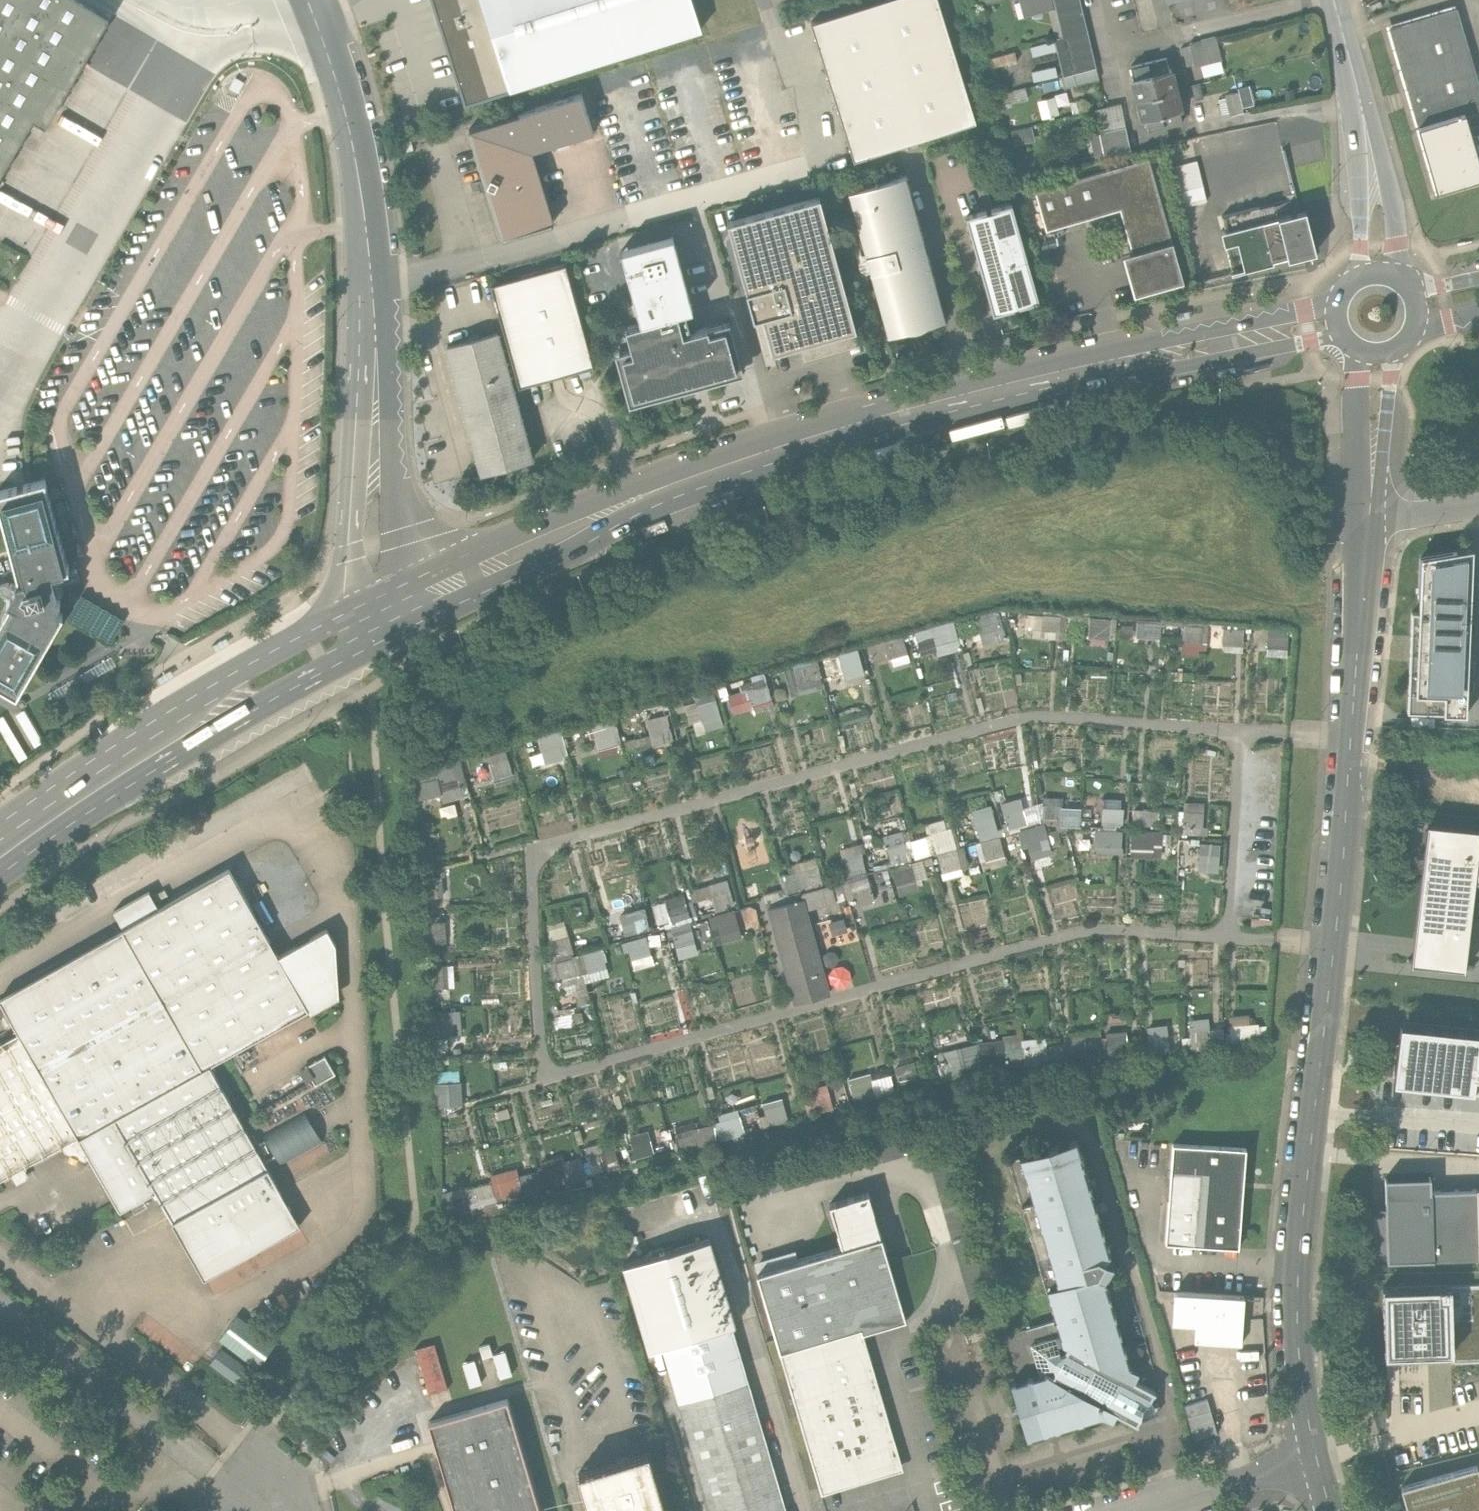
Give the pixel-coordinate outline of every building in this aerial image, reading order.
[(34,122),(48,131),(114,17),(84,0),(0,0),(0,181),(34,122)] [(464,103),(700,29),(691,0),(431,0),(464,103)] [(811,22),(853,160),(976,122),(938,0),(881,0),(811,22)] [(1080,0),(1054,0),(1056,7),(1047,9),(1063,76),(1096,67),(1080,0)] [(1389,28),(1436,191),(1478,179),(1478,166),(1464,115),(1478,111),(1478,88),(1456,8),(1389,28)] [(1198,74),(1222,68),(1213,34),(1189,40),(1198,74)] [(1166,58),(1148,62),(1156,93),(1176,88),(1171,69),(1168,69),(1166,58)] [(1136,98),(1156,93),(1148,62),(1131,66),(1134,78),(1132,79),(1136,98)] [(1064,88),(1099,79),(1096,67),(1063,76),(1061,77),(1064,88)] [(1176,88),(1156,93),(1164,125),(1181,121),(1178,109),(1181,108),(1176,88)] [(581,93),(470,128),(469,129),(469,131),(501,236),(502,238),(504,238),(551,224),(552,223),(552,221),(530,151),(593,132),(581,93)] [(1147,129),(1164,125),(1156,93),(1136,98),(1141,118),(1144,117),(1147,129)] [(1130,150),(1121,106),(1095,111),(1100,131),(1088,134),(1093,157),(1130,150)] [(1190,138),(1167,145),(1184,204),(1207,198),(1190,138)] [(1148,158),(1035,191),(1046,231),(1119,210),(1132,253),(1123,256),(1134,296),(1183,282),(1148,158)] [(904,176),(849,191),(888,335),(944,320),(904,176)] [(819,196),(727,221),(753,319),(762,316),(764,323),(756,325),(764,354),(798,345),(803,364),(860,349),(819,196)] [(1011,203),(965,216),(993,314),(1039,301),(1011,203)] [(1277,216),(1273,203),(1220,216),(1223,229),(1220,230),(1230,272),(1315,251),(1305,209),(1277,216)] [(631,305),(637,325),(677,314),(692,310),(672,236),(620,250),(635,304),(631,305)] [(516,378),(519,388),(594,367),(565,265),(490,285),(503,333),(497,334),(509,380),(516,378)] [(627,401),(632,404),(740,375),(742,371),(730,326),(725,323),(682,335),(677,314),(637,325),(625,328),(631,349),(618,352),(616,357),(627,401)] [(447,346),(481,474),(532,460),(509,380),(497,334),(497,332),(447,346)] [(62,614),(55,609),(63,597),(62,594),(64,593),(61,580),(59,572),(69,569),(46,478),(0,490),(0,508),(20,587),(14,583),(14,585),(8,595),(5,599),(12,603),(0,623),(0,684),(16,693),(62,614)] [(1473,550),(1421,558),(1419,613),(1411,613),(1407,714),(1466,716),(1470,615),(1465,615),(1465,597),(1471,597),(1473,550)] [(1,591),(8,595),(14,585),(4,579),(0,581),(0,591),(1,591)] [(1179,627),(1179,652),(1207,651),(1207,643),(1244,642),(1244,626),(1179,627)] [(1287,653),(1288,628),(1266,627),(1265,653),(1287,653)] [(957,653),(956,631),(915,632),(916,654),(957,653)] [(905,637),(883,640),(886,665),(908,662),(905,637)] [(858,650),(781,666),(788,697),(846,684),(845,679),(864,675),(858,650)] [(723,689),(732,713),(772,700),(764,675),(723,689)] [(685,707),(691,732),(721,725),(715,700),(685,707)] [(641,709),(652,743),(675,736),(664,702),(641,709)] [(598,757),(622,750),(613,718),(590,724),(598,757)] [(558,730),(536,734),(542,761),(564,757),(558,730)] [(491,777),(511,772),(504,749),(485,754),(491,777)] [(1041,817),(1060,817),(1060,797),(1041,796),(1041,817)] [(1019,797),(997,802),(1003,825),(995,827),(992,815),(972,820),(976,838),(1026,826),(1019,797)] [(1124,829),(1124,806),(1099,806),(1099,829),(1124,829)] [(1129,825),(1156,826),(1156,808),(1130,807),(1129,825)] [(933,853),(953,847),(944,817),(925,823),(933,853)] [(1025,860),(1050,853),(1042,821),(1017,827),(1025,860)] [(1427,824),(1413,951),(1411,965),(1465,971),(1467,957),(1475,882),(1478,882),(1478,830),(1427,824)] [(1160,830),(1128,828),(1127,855),(1159,857),(1160,830)] [(1091,852),(1120,853),(1121,829),(1092,829),(1091,852)] [(882,835),(888,860),(908,855),(903,831),(882,835)] [(924,835),(907,840),(913,859),(930,853),(924,835)] [(977,861),(1003,856),(1000,837),(974,841),(977,861)] [(838,849),(845,875),(866,869),(858,843),(838,849)] [(940,878),(960,875),(956,849),(936,852),(940,878)] [(919,889),(911,860),(889,866),(897,895),(919,889)] [(0,1043),(0,1182),(11,1176),(17,1186),(29,1179),(23,1170),(61,1148),(64,1154),(69,1156),(67,1162),(76,1166),(79,1161),(84,1163),(90,1160),(120,1213),(131,1207),(135,1214),(147,1207),(143,1200),(154,1193),(204,1281),(300,1227),(211,1066),(338,993),(335,944),(327,929),(278,957),(228,869),(158,908),(148,891),(113,911),(123,928),(0,997),(0,1000),(18,1033),(0,1043)] [(789,1004),(827,995),(805,909),(869,893),(865,877),(763,904),(789,1004)] [(711,896),(714,910),(733,905),(726,878),(690,888),(694,901),(711,896)] [(682,895),(651,902),(656,923),(687,917),(682,895)] [(615,910),(624,934),(641,928),(632,904),(615,910)] [(734,910),(708,914),(713,941),(738,937),(734,910)] [(669,931),(678,958),(696,951),(687,925),(669,931)] [(644,935),(625,940),(629,958),(648,954),(644,935)] [(560,986),(607,971),(599,946),(552,961),(560,986)] [(429,1010),(430,1035),(460,1034),(459,1009),(429,1010)] [(1400,1024),(1394,1084),(1478,1094),(1478,1034),(1400,1024)] [(326,1053),(298,1066),(307,1086),(335,1073),(326,1053)] [(461,1106),(459,1080),(433,1081),(434,1107),(461,1106)] [(633,1160),(656,1153),(649,1128),(626,1134),(633,1160)] [(1038,1375),(1011,1383),(1027,1440),(1103,1418),(1112,1422),(1116,1414),(1137,1426),(1138,1424),(1137,1423),(1140,1418),(1156,1414),(1151,1399),(1153,1394),(1155,1394),(1156,1392),(1134,1381),(1138,1373),(1153,1369),(1145,1342),(1124,1348),(1105,1283),(1114,1268),(1106,1263),(1110,1256),(1076,1139),(1008,1159),(1059,1337),(1056,1338),(1056,1339),(1031,1346),(1038,1371),(1037,1371),(1038,1375)] [(602,1141),(583,1146),(585,1154),(561,1159),(566,1180),(609,1170),(602,1141)] [(1246,1148),(1174,1143),(1167,1244),(1240,1249),(1246,1148)] [(1477,1192),(1431,1193),(1431,1179),(1385,1180),(1388,1264),(1478,1262),(1477,1192)] [(757,1273),(822,1494),(904,1470),(864,1333),(906,1320),(868,1193),(829,1205),(842,1249),(757,1273)] [(662,1346),(731,1325),(734,1324),(709,1238),(623,1263),(648,1349),(662,1346)] [(1385,1358),(1392,1358),(1450,1356),(1450,1367),(1478,1366),(1478,1288),(1383,1290),(1385,1358)] [(1244,1298),(1174,1293),(1172,1324),(1195,1325),(1194,1342),(1241,1345),(1244,1298)] [(662,1346),(710,1510),(785,1510),(731,1325),(662,1346)] [(413,1345),(425,1390),(449,1384),(436,1339),(413,1345)] [(1209,1397),(1183,1404),(1192,1440),(1218,1433),(1209,1397)] [(428,1422),(454,1510),(540,1510),(507,1399),(428,1422)] [(578,1473),(589,1510),(665,1510),(648,1452),(578,1473)] [(1478,1467),(1401,1489),(1407,1510),(1478,1510),(1478,1468),(1478,1467)]
